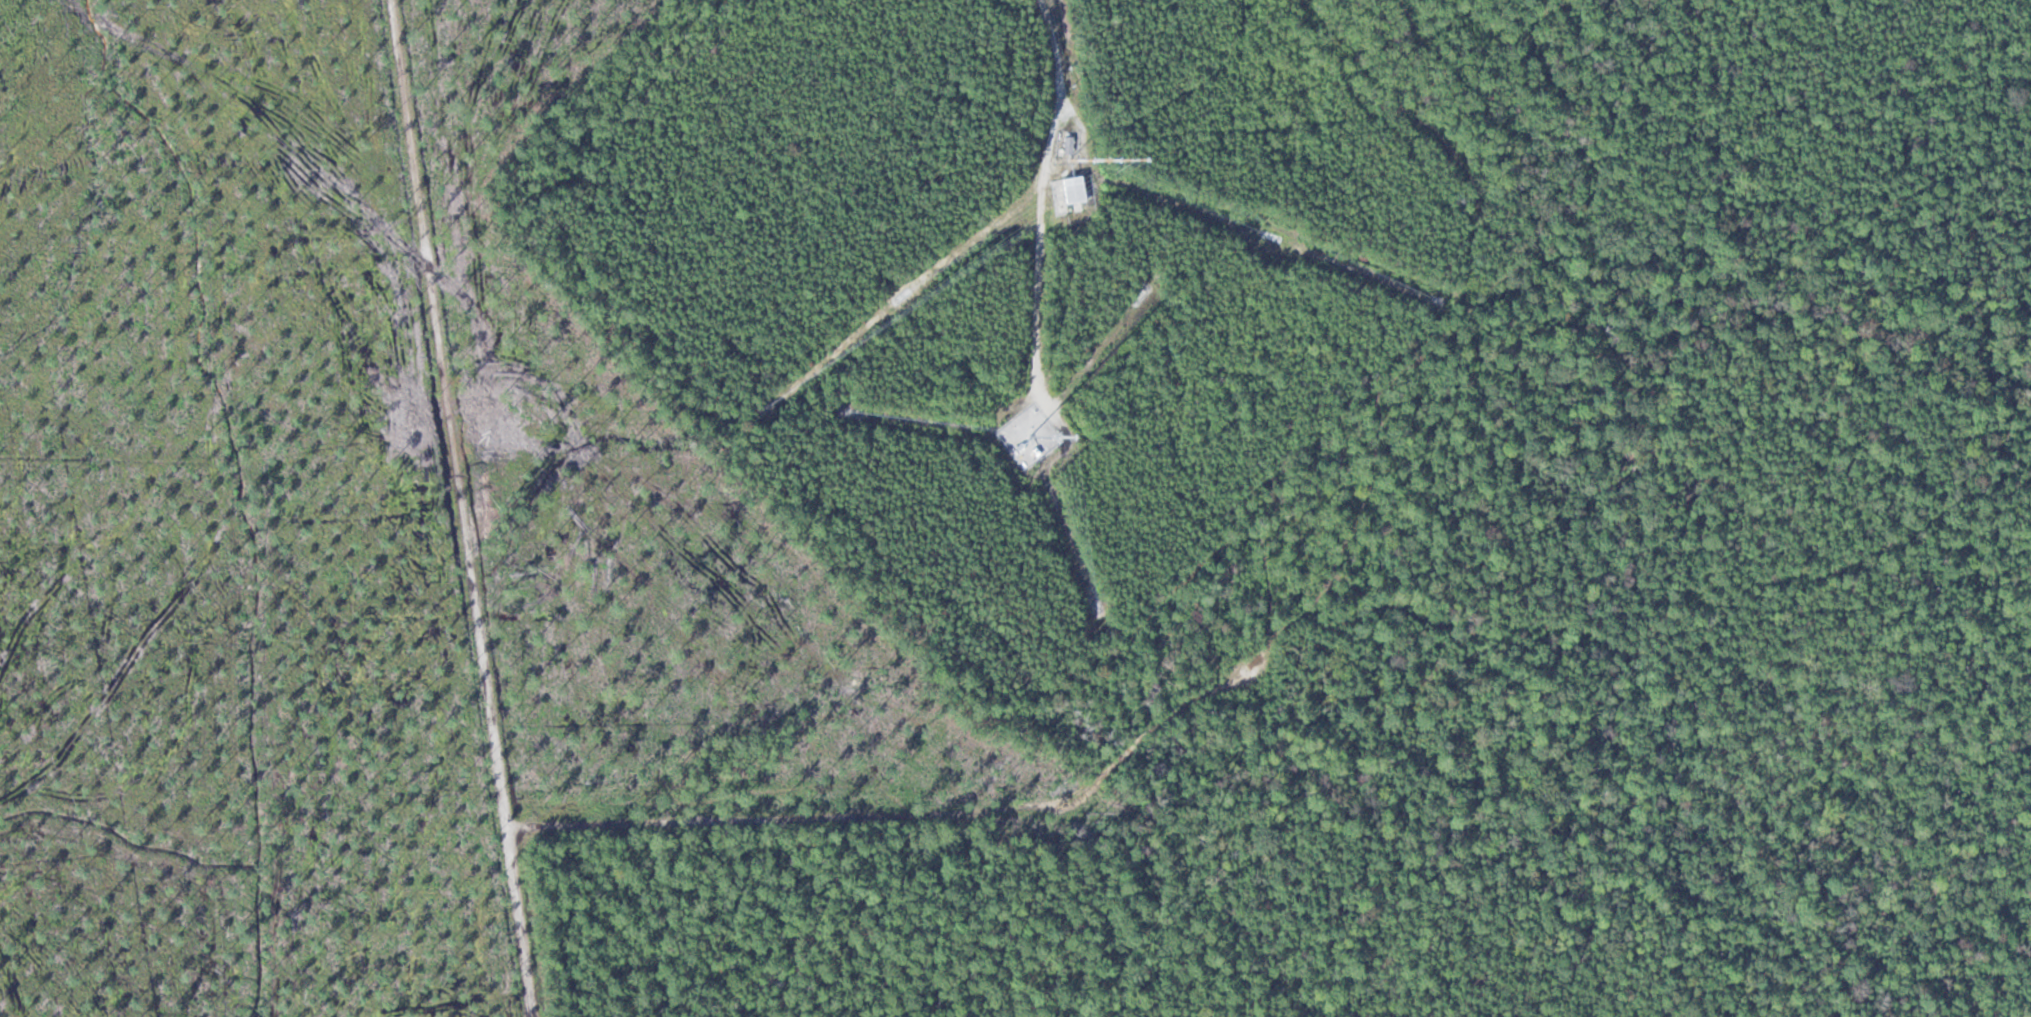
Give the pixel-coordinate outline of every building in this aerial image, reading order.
[(1073,136),(1064,136),(1064,153),(1073,153),(1073,136)] [(1082,201),(1081,176),(1062,177),(1063,202),(1082,201)]
